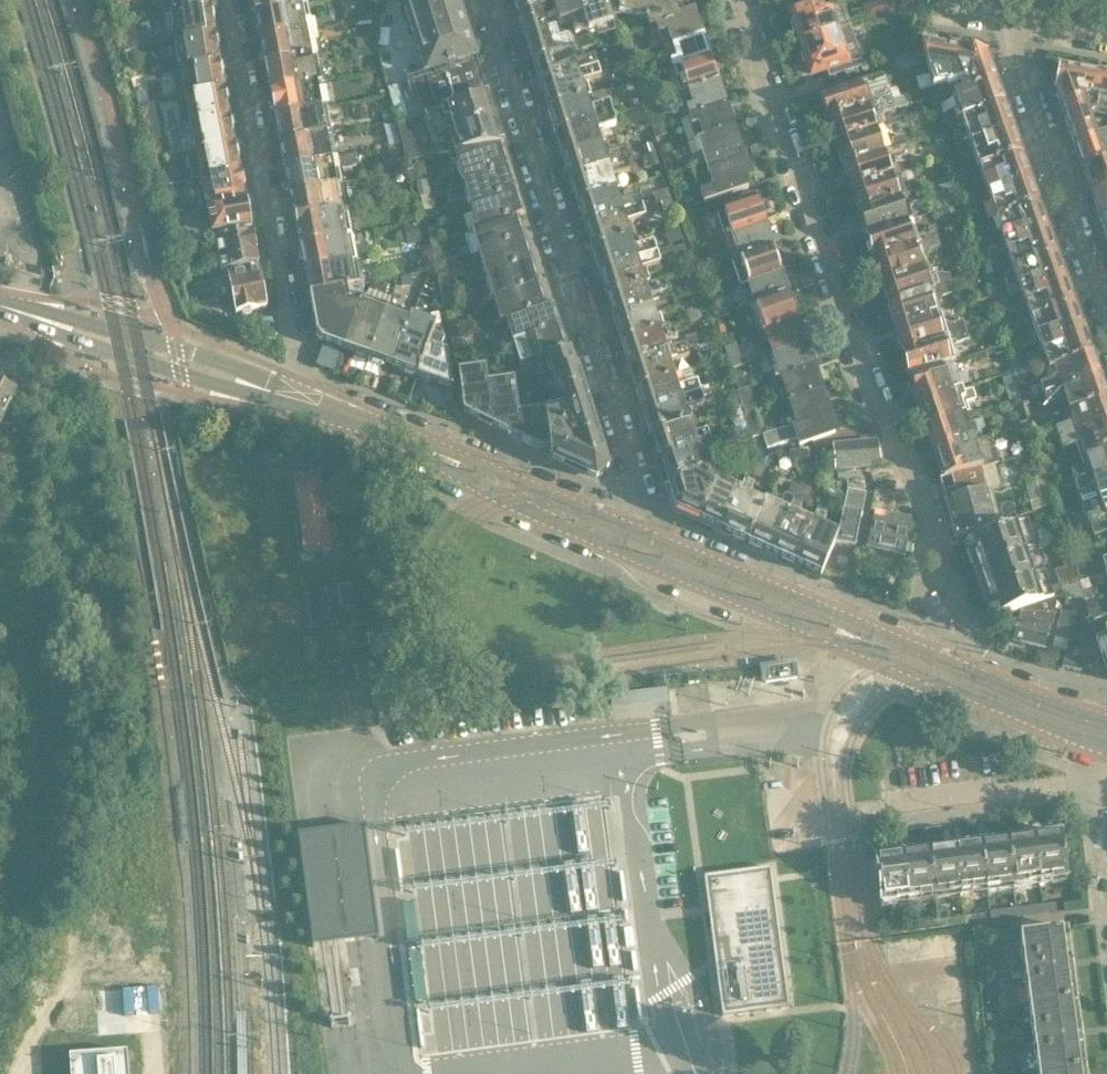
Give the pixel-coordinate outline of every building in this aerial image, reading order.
[(124,0),(110,0),(112,13),(126,11),(124,0)] [(168,15),(209,7),(209,5),(211,3),(211,0),(165,0),(168,15)] [(252,1),(250,3),(251,11),(254,13),(255,15),(307,5),(306,0),(252,0),(252,1)] [(456,0),(402,0),(426,77),(412,82),(423,115),(424,117),(436,156),(454,153),(502,145),(456,0)] [(518,17),(540,10),(545,9),(543,0),(513,0),(518,17)] [(578,0),(552,0),(560,24),(571,21),(576,34),(588,31),(578,0)] [(588,31),(588,32),(612,25),(610,17),(606,0),(578,0),(588,31)] [(610,17),(620,13),(620,11),(622,0),(606,0),(610,17)] [(620,11),(643,16),(647,28),(655,25),(691,13),(686,1),(673,5),(671,0),(622,0),(620,11)] [(864,7),(868,19),(898,10),(895,0),(885,0),(864,7)] [(815,3),(790,11),(793,21),(791,24),(794,34),(797,34),(800,41),(849,26),(844,11),(836,14),(816,8),(815,3)] [(307,5),(255,15),(255,18),(253,21),(255,28),(258,30),(260,41),(312,31),(307,5)] [(209,7),(168,15),(173,42),(214,34),(212,23),(214,20),(213,12),(210,10),(209,7)] [(540,10),(518,17),(533,63),(572,52),(568,39),(558,42),(555,30),(546,32),(540,10)] [(693,13),(691,13),(655,25),(663,49),(701,36),(693,13)] [(117,26),(122,51),(138,48),(133,23),(117,26)] [(358,49),(367,47),(376,46),(375,43),(373,26),(355,29),(358,49)] [(863,66),(849,26),(800,41),(803,52),(801,55),(804,64),(808,65),(811,75),(829,69),(831,77),(863,66)] [(312,31),(260,41),(262,52),(260,55),(261,62),(264,64),(265,67),(317,57),(312,31)] [(214,34),(173,42),(178,68),(219,61),(217,50),(219,47),(218,40),(215,38),(214,34)] [(709,59),(706,52),(708,49),(705,40),(702,39),(701,36),(663,49),(671,72),(709,59)] [(629,37),(620,39),(626,58),(635,56),(629,37)] [(924,44),(922,44),(923,54),(932,86),(945,83),(946,86),(958,83),(950,49),(938,47),(936,42),(927,41),(924,44)] [(968,52),(950,49),(958,83),(961,91),(995,80),(985,50),(972,48),(968,52)] [(898,72),(923,64),(919,51),(894,58),(898,72)] [(572,52),(533,63),(540,86),(598,68),(595,58),(576,63),(572,52)] [(317,57),(265,67),(270,93),(322,83),(317,57)] [(717,77),(714,68),(711,67),(709,59),(671,72),(679,94),(716,81),(716,80),(717,77)] [(224,89),(222,78),(224,75),(223,67),(220,65),(219,61),(178,68),(171,70),(176,98),(224,89)] [(143,75),(141,62),(131,64),(133,77),(143,75)] [(586,97),(582,85),(602,79),(598,68),(540,86),(548,109),(586,97)] [(635,73),(638,83),(649,79),(654,77),(651,68),(635,73)] [(1055,92),(1060,105),(1089,96),(1091,96),(1095,75),(1057,68),(1050,76),(1053,87),(1056,88),(1055,92)] [(1106,77),(1095,75),(1091,96),(1096,97),(1094,111),(1106,113),(1106,76),(1106,77)] [(656,102),(649,79),(638,83),(646,105),(656,102)] [(1003,103),(995,80),(961,91),(952,95),(956,108),(952,110),(955,119),(960,117),(1003,103)] [(724,104),(722,98),(723,95),(720,87),(718,85),(716,81),(679,94),(687,117),(724,104)] [(871,101),(869,95),(865,82),(819,97),(823,109),(822,112),(824,118),(827,120),(889,100),(886,90),(876,93),(878,99),(871,101)] [(322,83),(270,93),(271,99),(269,106),(273,111),(274,118),(327,107),(322,83)] [(227,105),(229,102),(228,95),(225,93),(224,89),(176,98),(180,118),(188,117),(189,124),(229,116),(227,105)] [(880,128),(876,116),(910,105),(906,94),(889,100),(827,120),(828,123),(827,126),(829,132),(832,134),(835,142),(880,128)] [(1089,96),(1060,105),(1074,145),(1096,137),(1087,113),(1094,111),(1096,97),(1091,96),(1089,96)] [(555,132),(613,114),(609,104),(590,109),(586,97),(548,109),(555,132)] [(664,125),(656,102),(646,105),(652,123),(654,128),(664,125)] [(1020,153),(1003,103),(960,117),(978,167),(1020,153)] [(733,123),(730,114),(727,113),(724,104),(687,117),(695,140),(732,128),(731,126),(733,123)] [(327,107),(274,118),(279,143),(332,133),(327,107)] [(613,114),(555,132),(562,156),(601,144),(597,132),(616,126),(613,114)] [(229,116),(189,124),(194,152),(235,144),(233,133),(235,130),(233,122),(230,120),(229,116)] [(421,158),(412,127),(410,119),(395,123),(404,156),(406,160),(421,158)] [(668,137),(664,125),(654,128),(658,140),(668,137)] [(739,150),(732,128),(695,140),(700,155),(692,157),(695,165),(739,150)] [(843,166),(905,145),(902,136),(891,139),(893,144),(886,146),(885,141),(880,128),(835,142),(839,155),(838,158),(840,163),(842,165),(843,166)] [(332,133),(279,143),(285,169),(337,159),(332,133)] [(1106,134),(1096,137),(1074,145),(1082,168),(1106,160),(1106,134)] [(235,144),(194,152),(185,153),(191,181),(200,179),(240,171),(238,160),(240,157),(238,149),(235,147),(235,144)] [(601,144),(562,156),(569,178),(627,161),(624,150),(605,156),(601,144)] [(653,153),(650,144),(639,148),(641,157),(647,155),(653,153)] [(509,170),(502,149),(503,147),(502,145),(454,153),(450,164),(454,163),(461,185),(509,170)] [(896,174),(891,160),(908,155),(905,145),(843,166),(844,169),(843,172),(845,177),(847,179),(850,189),(896,174)] [(675,163),(671,148),(661,152),(666,166),(675,163)] [(751,176),(744,155),(741,156),(739,150),(695,165),(690,167),(703,203),(748,188),(745,178),(751,176)] [(657,165),(653,154),(653,153),(647,155),(650,167),(657,165)] [(1020,153),(978,167),(995,217),(1038,203),(1020,153)] [(342,186),(339,170),(356,167),(355,156),(337,159),(285,169),(287,180),(285,183),(286,191),(289,193),(290,195),(342,186)] [(1082,168),(1090,192),(1106,186),(1106,160),(1082,168)] [(627,161),(569,178),(577,202),(616,190),(612,177),(631,171),(627,161)] [(509,170),(461,185),(468,208),(516,193),(509,170)] [(240,171),(200,179),(205,207),(245,198),(243,188),(245,185),(244,177),(241,175),(240,171)] [(159,175),(161,186),(162,186),(175,184),(173,172),(159,175)] [(902,192),(900,187),(896,174),(850,189),(854,200),(853,204),(855,209),(858,211),(920,191),(916,181),(906,185),(908,190),(902,192)] [(429,195),(427,182),(418,184),(421,198),(429,195)] [(180,211),(175,184),(162,186),(167,213),(180,211)] [(342,186),(290,195),(295,221),(347,211),(342,186)] [(1090,192),(1098,215),(1106,212),(1106,186),(1090,192)] [(584,225),(642,207),(639,196),(620,202),(616,190),(577,202),(584,225)] [(920,191),(858,211),(859,214),(858,218),(860,223),(863,225),(865,234),(911,219),(906,206),(923,201),(920,191)] [(962,194),(964,201),(974,198),(972,191),(962,194)] [(516,193),(468,208),(475,230),(517,217),(518,219),(525,216),(525,215),(524,215),(516,193)] [(421,198),(423,211),(432,209),(429,195),(421,198)] [(251,226),(249,215),(251,212),(249,204),(246,203),(245,198),(205,207),(208,223),(183,228),(186,245),(213,240),(212,234),(251,226)] [(670,199),(668,199),(660,201),(666,219),(676,216),(670,199)] [(763,224),(761,216),(763,213),(760,205),(756,204),(755,200),(736,207),(735,203),(724,207),(726,210),(716,213),(721,228),(724,237),(732,234),(763,224)] [(1038,203),(995,217),(1013,270),(1056,255),(1038,203)] [(631,236),(628,224),(646,218),(642,207),(584,225),(591,248),(631,236)] [(347,211),(295,221),(300,246),(351,236),(347,211)] [(1098,215),(1106,240),(1106,212),(1098,215)] [(517,217),(475,230),(469,232),(476,254),(524,239),(518,219),(517,217)] [(873,259),(936,238),(932,228),(921,231),(923,236),(917,238),(911,219),(865,234),(869,246),(869,249),(870,254),(873,257),(873,259)] [(419,224),(410,225),(405,226),(407,245),(422,242),(419,224)] [(769,241),(771,238),(768,230),(765,228),(763,224),(732,234),(739,256),(771,245),(769,241)] [(439,242),(436,229),(428,231),(431,245),(439,242)] [(252,232),(213,240),(220,272),(257,265),(258,264),(255,250),(258,247),(256,238),(253,237),(252,232)] [(360,250),(354,251),(351,236),(300,246),(300,249),(298,252),(300,259),(303,261),(305,272),(356,262),(361,261),(360,250)] [(656,255),(653,245),(636,250),(631,236),(591,248),(599,273),(656,255)] [(924,259),(928,253),(940,249),(936,238),(873,259),(873,264),(875,270),(877,272),(880,281),(926,267),(924,259)] [(981,238),(973,240),(976,252),(987,249),(989,248),(987,241),(981,238)] [(524,239),(476,254),(483,277),(532,262),(524,239)] [(431,245),(433,258),(442,256),(439,242),(431,245)] [(781,266),(778,259),(775,257),(771,245),(739,256),(740,259),(732,262),(739,285),(748,282),(779,271),(779,270),(781,266)] [(709,264),(703,247),(691,250),(696,268),(709,264)] [(987,249),(976,252),(980,263),(990,260),(987,249)] [(644,284),(641,273),(660,267),(656,255),(599,273),(606,296),(644,284)] [(1056,255),(1013,270),(1030,319),(1073,304),(1056,255)] [(356,262),(305,272),(309,297),(361,287),(356,262)] [(532,262),(483,277),(490,301),(539,285),(532,262)] [(887,305),(953,285),(950,274),(944,276),(929,275),(926,267),(880,281),(884,292),(883,296),(884,301),(887,304),(887,305)] [(266,308),(259,269),(258,269),(228,276),(236,314),(240,313),(242,316),(251,314),(253,311),(266,308)] [(391,271),(387,272),(372,275),(374,284),(393,279),(391,271)] [(779,271),(748,282),(754,302),(787,291),(785,286),(787,282),(784,275),(780,274),(779,271)] [(420,286),(417,274),(398,278),(401,290),(420,286)] [(983,274),(968,280),(974,303),(990,298),(988,292),(983,274)] [(449,288),(446,276),(437,278),(440,291),(449,288)] [(614,320),(671,302),(667,291),(648,297),(644,284),(606,296),(614,320)] [(539,285),(490,301),(498,324),(504,322),(546,308),(539,285)] [(953,285),(887,305),(888,307),(887,311),(889,316),(891,318),(894,328),(943,313),(939,300),(956,295),(953,285)] [(343,351),(363,298),(361,287),(309,297),(317,337),(315,338),(320,344),(322,343),(343,351)] [(440,291),(443,305),(452,303),(449,288),(440,291)] [(998,289),(988,292),(990,298),(992,304),(1001,301),(998,289)] [(796,319),(792,310),(795,307),(793,299),(789,297),(787,291),(754,302),(749,304),(758,331),(765,329),(796,319)] [(363,298),(343,351),(355,355),(356,358),(363,360),(366,359),(369,360),(386,309),(364,300),(363,298)] [(1001,301),(992,304),(995,312),(1004,309),(1001,301)] [(659,331),(655,319),(674,313),(671,302),(614,320),(621,343),(659,331)] [(1091,354),(1083,332),(1073,304),(1030,319),(1042,354),(1034,357),(1039,373),(1053,368),(1091,354)] [(546,308),(504,322),(512,345),(560,329),(553,308),(554,308),(553,306),(546,308)] [(386,309),(369,360),(371,361),(372,363),(379,366),(382,365),(392,368),(410,317),(386,309)] [(438,313),(430,314),(432,326),(441,324),(438,313)] [(943,313),(894,328),(898,339),(897,342),(902,352),(967,331),(964,321),(947,326),(943,313)] [(434,326),(410,317),(392,368),(403,372),(404,375),(412,378),(415,376),(416,377),(426,347),(426,348),(427,348),(431,335),(434,326)] [(806,340),(804,331),(800,330),(796,319),(765,329),(758,331),(763,345),(769,343),(772,352),(806,340)] [(459,335),(456,323),(448,325),(450,338),(459,335)] [(567,352),(560,329),(512,345),(519,367),(539,362),(549,359),(568,353),(568,352),(567,352)] [(685,348),(697,344),(694,337),(683,340),(682,338),(663,344),(659,331),(621,343),(628,366),(685,348)] [(970,342),(967,331),(902,352),(902,353),(901,357),(903,363),(906,364),(909,375),(948,363),(957,360),(953,347),(970,342)] [(431,335),(427,348),(426,348),(416,377),(452,390),(447,355),(438,352),(442,339),(431,335)] [(450,338),(453,352),(462,350),(459,335),(450,338)] [(809,359),(812,355),(809,347),(805,346),(804,342),(806,340),(772,352),(766,354),(774,378),(780,376),(812,364),(809,359)] [(729,364),(747,359),(742,341),(724,346),(729,364)] [(318,363),(335,369),(341,353),(325,347),(318,363)] [(674,378),(670,366),(689,360),(685,348),(628,366),(636,390),(674,378)] [(724,362),(720,352),(714,354),(717,364),(724,362)] [(568,353),(549,359),(553,370),(548,372),(556,395),(562,397),(567,412),(570,411),(585,406),(568,353)] [(1091,354),(1053,368),(1056,380),(1039,386),(1043,397),(1099,377),(1091,354)] [(539,362),(540,376),(546,419),(567,412),(562,397),(556,395),(548,372),(553,370),(549,359),(539,362)] [(952,376),(948,363),(909,375),(911,379),(908,383),(910,389),(914,390),(918,401),(961,389),(960,385),(968,383),(965,373),(952,376)] [(822,385),(819,377),(816,375),(812,364),(780,376),(774,378),(781,401),(788,399),(820,388),(822,385)] [(1027,367),(1014,371),(1015,375),(1016,380),(1030,376),(1027,367)] [(519,431),(512,380),(488,383),(485,368),(458,373),(463,414),(478,421),(480,418),(491,417),(492,424),(498,427),(499,431),(507,436),(509,432),(519,431)] [(743,373),(733,376),(737,391),(747,388),(743,373)] [(1022,400),(1016,380),(1015,375),(1002,379),(1009,403),(1013,402),(1022,400)] [(550,450),(546,419),(540,376),(512,380),(519,431),(521,442),(539,451),(540,448),(548,448),(548,450),(550,450)] [(1099,377),(1043,397),(1046,408),(1064,402),(1068,413),(1106,399),(1099,377)] [(674,378),(636,390),(643,412),(700,395),(697,385),(678,391),(674,378)] [(15,395),(13,394),(13,388),(3,384),(0,387),(0,427),(15,395)] [(828,412),(826,405),(828,401),(825,394),(821,392),(820,388),(788,399),(793,416),(780,420),(783,427),(796,423),(828,412)] [(961,389),(918,401),(922,413),(919,417),(921,423),(925,424),(926,425),(964,415),(962,406),(975,402),(972,392),(963,395),(961,389)] [(700,395),(643,412),(650,436),(689,423),(685,412),(703,406),(700,395)] [(1068,413),(1072,424),(1055,430),(1058,441),(1106,424),(1106,400),(1106,399),(1068,413)] [(585,406),(570,411),(577,469),(600,479),(606,473),(585,406)] [(567,412),(546,419),(550,450),(551,457),(577,469),(570,411),(567,412)] [(761,435),(753,411),(741,415),(748,440),(761,435)] [(835,432),(828,412),(796,423),(783,427),(762,435),(767,450),(797,440),(798,444),(835,432)] [(964,415),(926,425),(927,426),(924,430),(926,436),(930,437),(934,449),(973,438),(977,437),(976,434),(985,431),(982,421),(967,425),(964,415)] [(689,423),(650,436),(658,462),(709,445),(705,435),(694,439),(689,423)] [(1058,441),(1062,452),(1079,446),(1083,458),(1106,449),(1106,424),(1058,441)] [(981,467),(974,441),(973,438),(934,449),(943,478),(981,467)] [(881,467),(878,442),(833,447),(836,472),(881,467)] [(709,445),(658,462),(666,486),(706,474),(701,458),(712,455),(709,445)] [(315,447),(316,460),(326,459),(324,446),(315,447)] [(1083,458),(1087,468),(1070,474),(1073,485),(1106,473),(1106,449),(1083,458)] [(998,531),(981,467),(943,478),(939,479),(957,547),(966,544),(970,542),(969,539),(998,531)] [(294,480),(299,516),(324,513),(318,471),(312,472),(313,477),(294,480)] [(1073,485),(1077,496),(1095,490),(1098,501),(1106,498),(1106,473),(1073,485)] [(706,474),(666,486),(673,508),(678,513),(699,523),(717,483),(706,474)] [(717,483),(699,523),(723,533),(745,484),(736,479),(731,490),(717,483)] [(787,494),(806,502),(811,489),(801,485),(800,487),(792,483),(787,494)] [(745,484),(723,533),(747,544),(763,507),(749,501),(755,488),(745,484)] [(875,486),(871,505),(882,507),(880,512),(899,516),(900,511),(901,511),(892,489),(875,486)] [(855,546),(865,500),(847,496),(838,537),(836,542),(835,542),(855,546)] [(1098,501),(1102,512),(1085,518),(1089,529),(1106,523),(1106,498),(1098,501)] [(764,505),(763,507),(747,544),(772,554),(793,505),(785,501),(780,512),(764,505)] [(793,505),(772,554),(796,565),(813,526),(799,520),(803,510),(793,505)] [(867,548),(886,552),(893,515),(875,511),(867,548)] [(324,513),(299,516),(304,554),(323,551),(324,557),(330,556),(324,513)] [(912,519),(893,515),(886,552),(904,556),(912,519)] [(820,576),(835,542),(836,542),(838,537),(824,531),(828,521),(818,516),(813,526),(796,565),(820,576)] [(1049,588),(1044,571),(1045,570),(1038,550),(1037,550),(1028,523),(970,542),(966,544),(992,620),(1021,610),(1022,609),(1027,608),(1053,599),(1049,588)] [(1089,529),(1093,539),(1106,535),(1106,523),(1089,529)] [(1084,600),(1079,582),(1074,565),(1054,572),(1059,585),(1049,588),(1053,599),(1055,598),(1062,596),(1084,600)] [(1095,601),(1088,579),(1079,582),(1084,600),(1085,604),(1095,601)] [(1045,650),(1055,614),(1055,598),(1053,599),(1027,608),(1022,609),(1021,610),(1013,641),(1045,650)] [(1102,617),(1096,600),(1095,601),(1085,604),(1090,620),(1102,617)] [(1074,615),(1059,615),(1054,638),(1072,643),(1074,615)] [(1103,630),(1104,635),(1095,638),(1106,671),(1106,629),(1103,630)] [(1066,648),(1062,668),(1081,673),(1085,653),(1066,648)] [(805,673),(803,661),(764,666),(765,675),(766,679),(805,673)] [(671,688),(616,690),(617,716),(672,714),(671,688)] [(300,835),(298,835),(313,948),(315,947),(314,938),(375,930),(376,939),(379,939),(364,826),(361,826),(363,836),(301,844),(300,835)] [(1043,836),(1042,836),(1033,837),(1039,889),(1052,887),(1051,882),(1065,879),(1059,834),(1057,834),(1054,832),(1046,833),(1043,836)] [(1019,836),(1010,837),(1008,840),(1007,841),(1013,887),(1026,885),(1027,891),(1039,889),(1033,837),(1023,839),(1019,836)] [(991,843),(989,843),(980,844),(986,890),(987,896),(999,894),(998,889),(1013,887),(1007,841),(1005,841),(1002,838),(993,840),(991,843)] [(965,846),(963,846),(954,848),(962,899),(971,898),(972,892),(986,890),(980,844),(979,844),(976,842),(967,843),(965,846)] [(940,846),(931,848),(929,851),(927,851),(933,897),(948,895),(951,901),(962,899),(954,848),(944,849),(940,846)] [(912,853),(910,853),(900,855),(906,907),(923,904),(924,898),(933,897),(927,851),(926,851),(923,849),(914,850),(912,853)] [(888,853),(879,854),(876,858),(874,858),(880,904),(894,903),(896,908),(906,907),(900,855),(891,856),(888,853)] [(770,869),(704,877),(722,1017),(789,1008),(770,869)] [(414,903),(402,905),(408,950),(420,948),(414,903)] [(1068,904),(1042,908),(1043,915),(1069,911),(1068,904)] [(1042,908),(1016,911),(1017,918),(1043,915),(1042,908)] [(1016,911),(989,915),(990,922),(1017,918),(1016,911)] [(989,915),(964,918),(965,925),(990,922),(989,915)] [(964,918),(936,922),(937,928),(965,925),(964,918)] [(936,922),(909,925),(910,932),(937,928),(936,922)] [(909,925),(884,928),(884,935),(910,932),(909,925)] [(1068,929),(1017,936),(1026,1005),(1077,999),(1068,929)] [(421,954),(409,956),(415,1005),(427,1004),(421,954)] [(1026,1005),(1035,1073),(1040,1073),(1086,1068),(1077,999),(1026,1005)] [(69,1056),(71,1073),(128,1073),(127,1052),(69,1056)]
